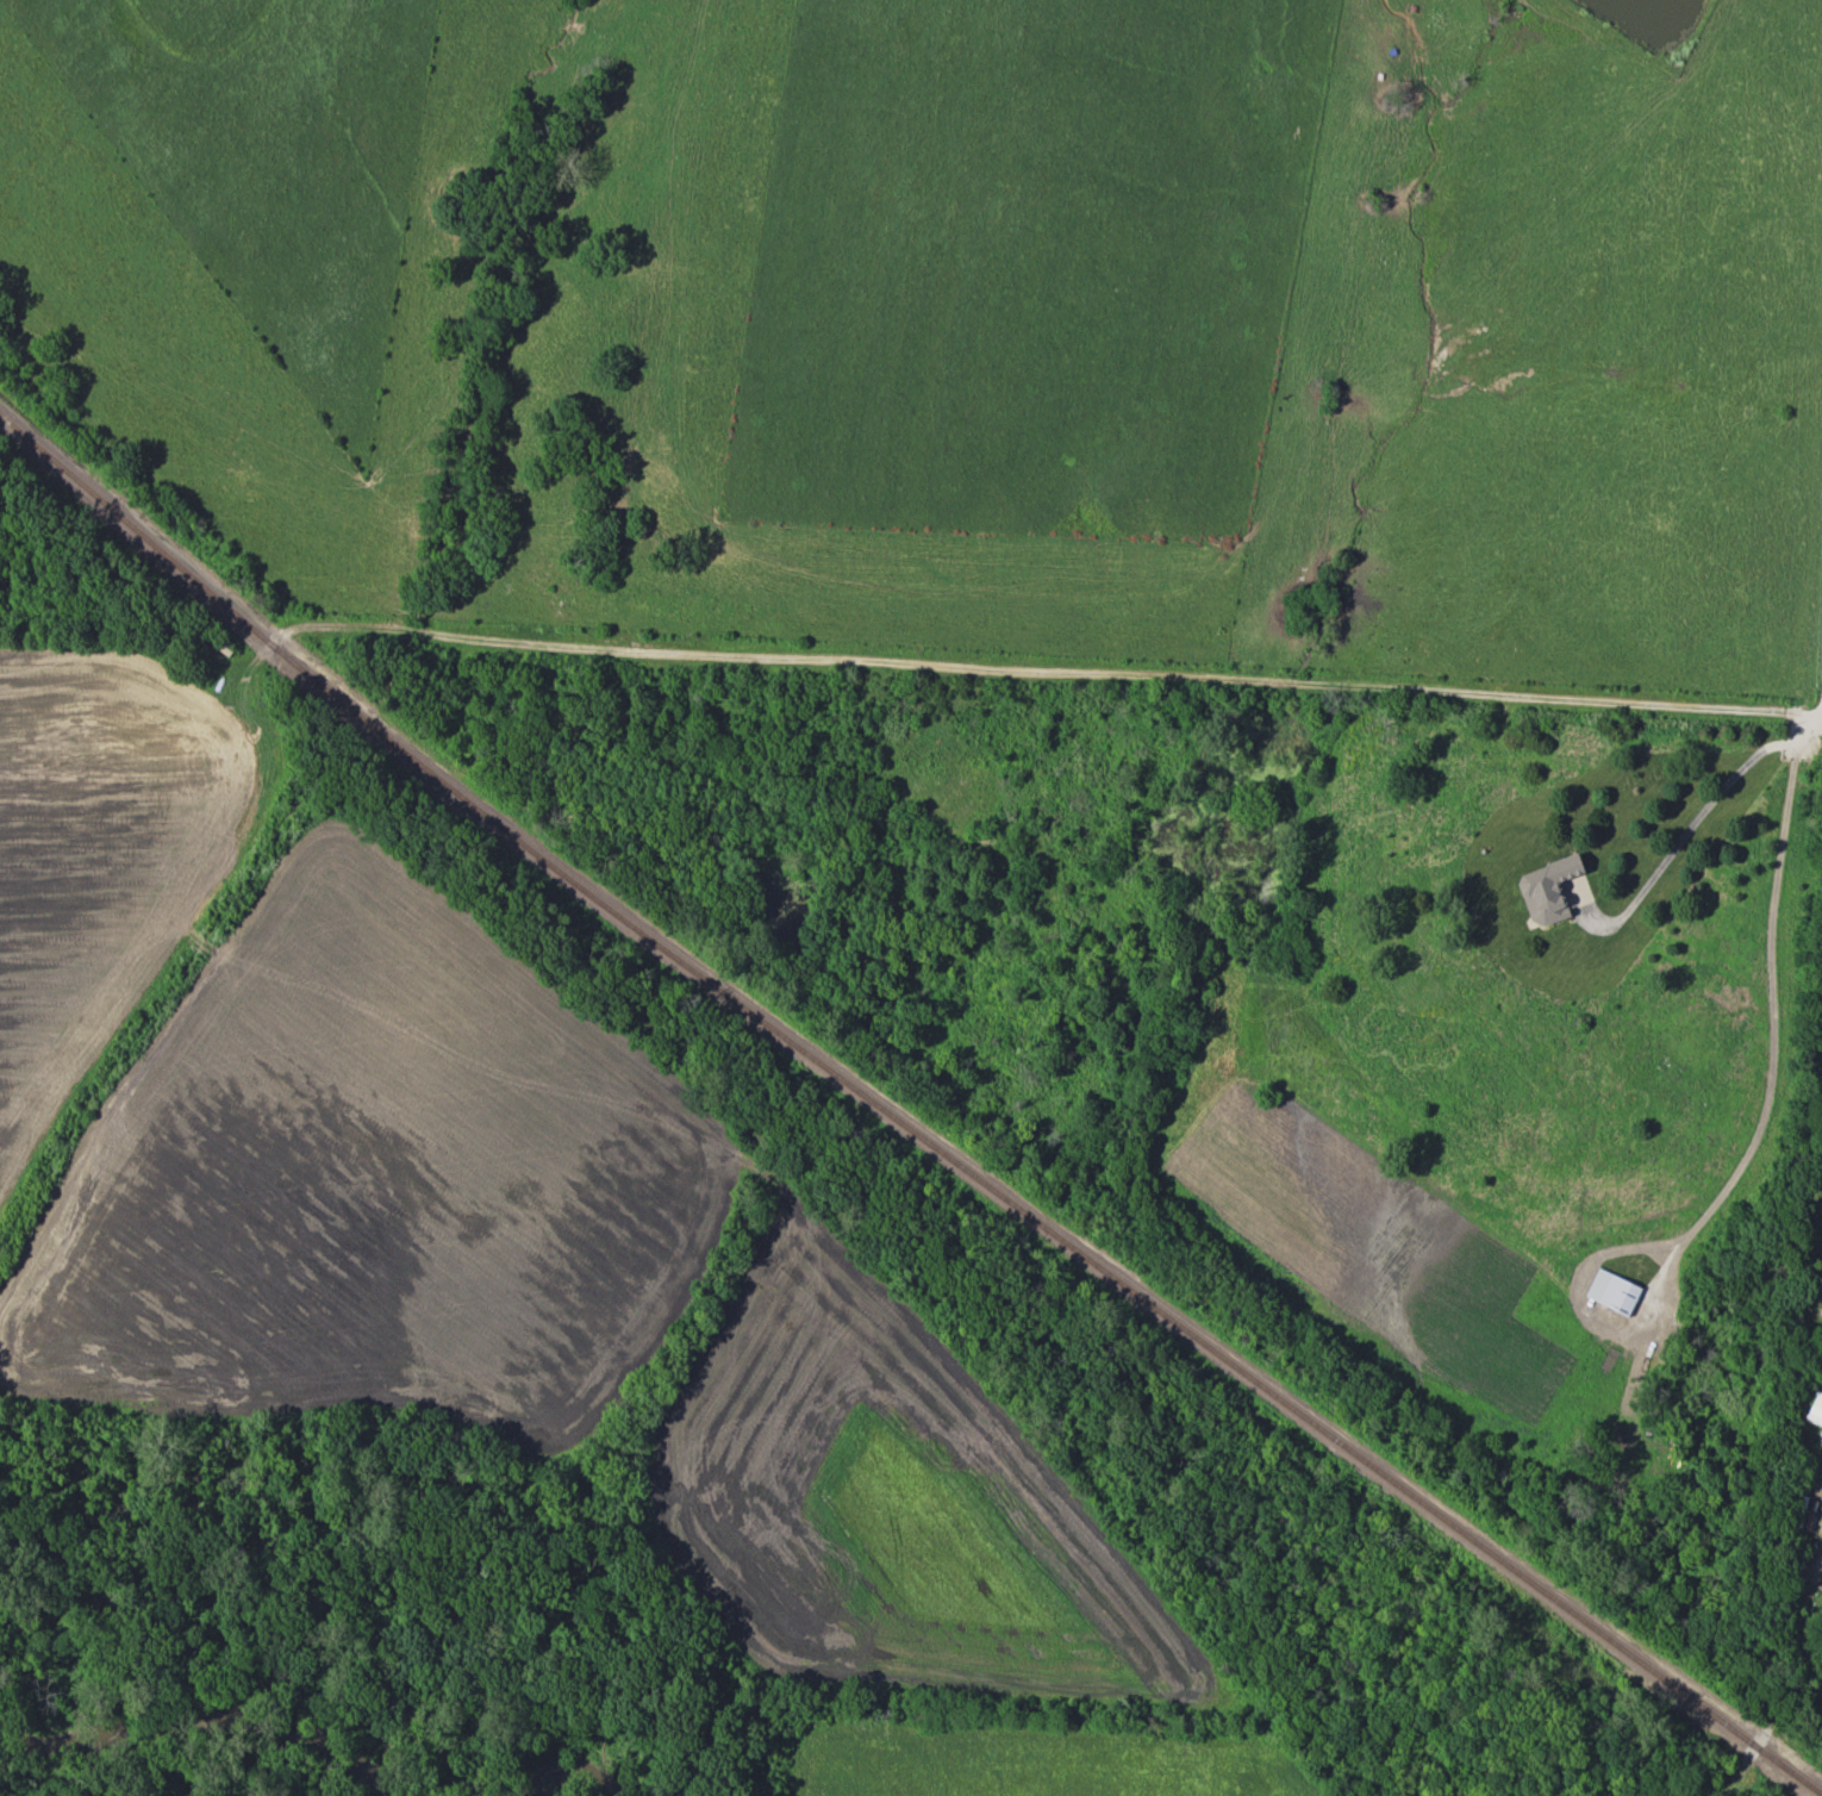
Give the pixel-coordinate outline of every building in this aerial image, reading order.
[(1515,875),(1533,929),(1568,917),(1557,882),(1584,873),(1578,854),(1515,875)] [(1641,1288),(1598,1268),(1585,1297),(1628,1317),(1641,1288)] [(1821,1426),(1821,1395),(1816,1393),(1806,1420),(1821,1426)]
